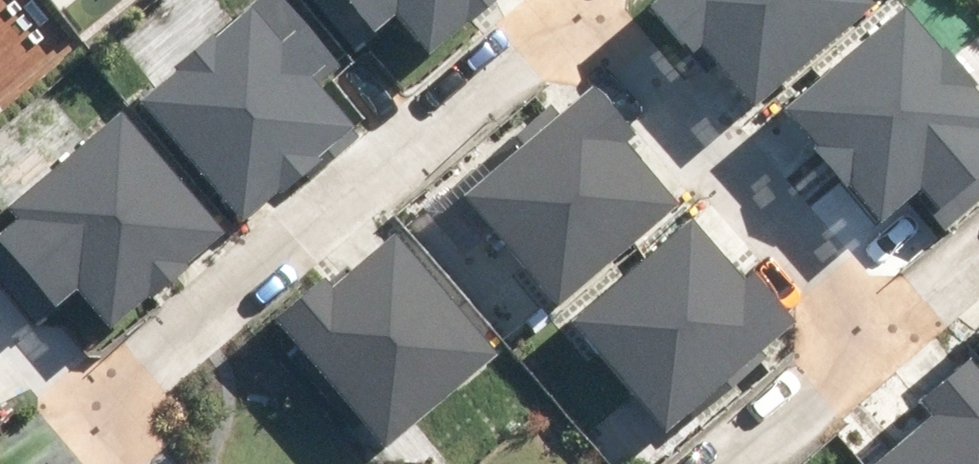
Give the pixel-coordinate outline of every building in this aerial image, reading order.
[(9,0),(7,0),(0,6),(0,104),(57,58),(9,0)] [(276,0),(254,0),(143,100),(255,224),(360,129),(317,82),(336,65),(276,0)] [(350,45),(389,9),(415,39),(458,0),(309,0),(350,45)] [(695,40),(747,100),(860,2),(858,0),(657,0),(650,7),(686,48),(695,40)] [(894,16),(785,116),(821,154),(831,145),(847,163),(841,169),(881,213),(909,187),(941,222),(978,186),(978,142),(922,81),(939,64),(894,16)] [(551,321),(671,217),(682,207),(624,140),(634,131),(593,83),(451,206),(551,321)] [(126,106),(122,101),(0,204),(0,277),(47,333),(77,307),(112,348),(239,240),(126,106)] [(562,320),(631,402),(656,381),(687,418),(753,364),(747,350),(786,318),(696,209),(562,320)] [(395,231),(339,280),(328,267),(262,325),(381,463),(382,463),(505,358),(395,231)] [(838,439),(859,463),(978,463),(978,390),(943,349),(838,439)] [(14,412),(0,396),(0,424),(14,412)]
